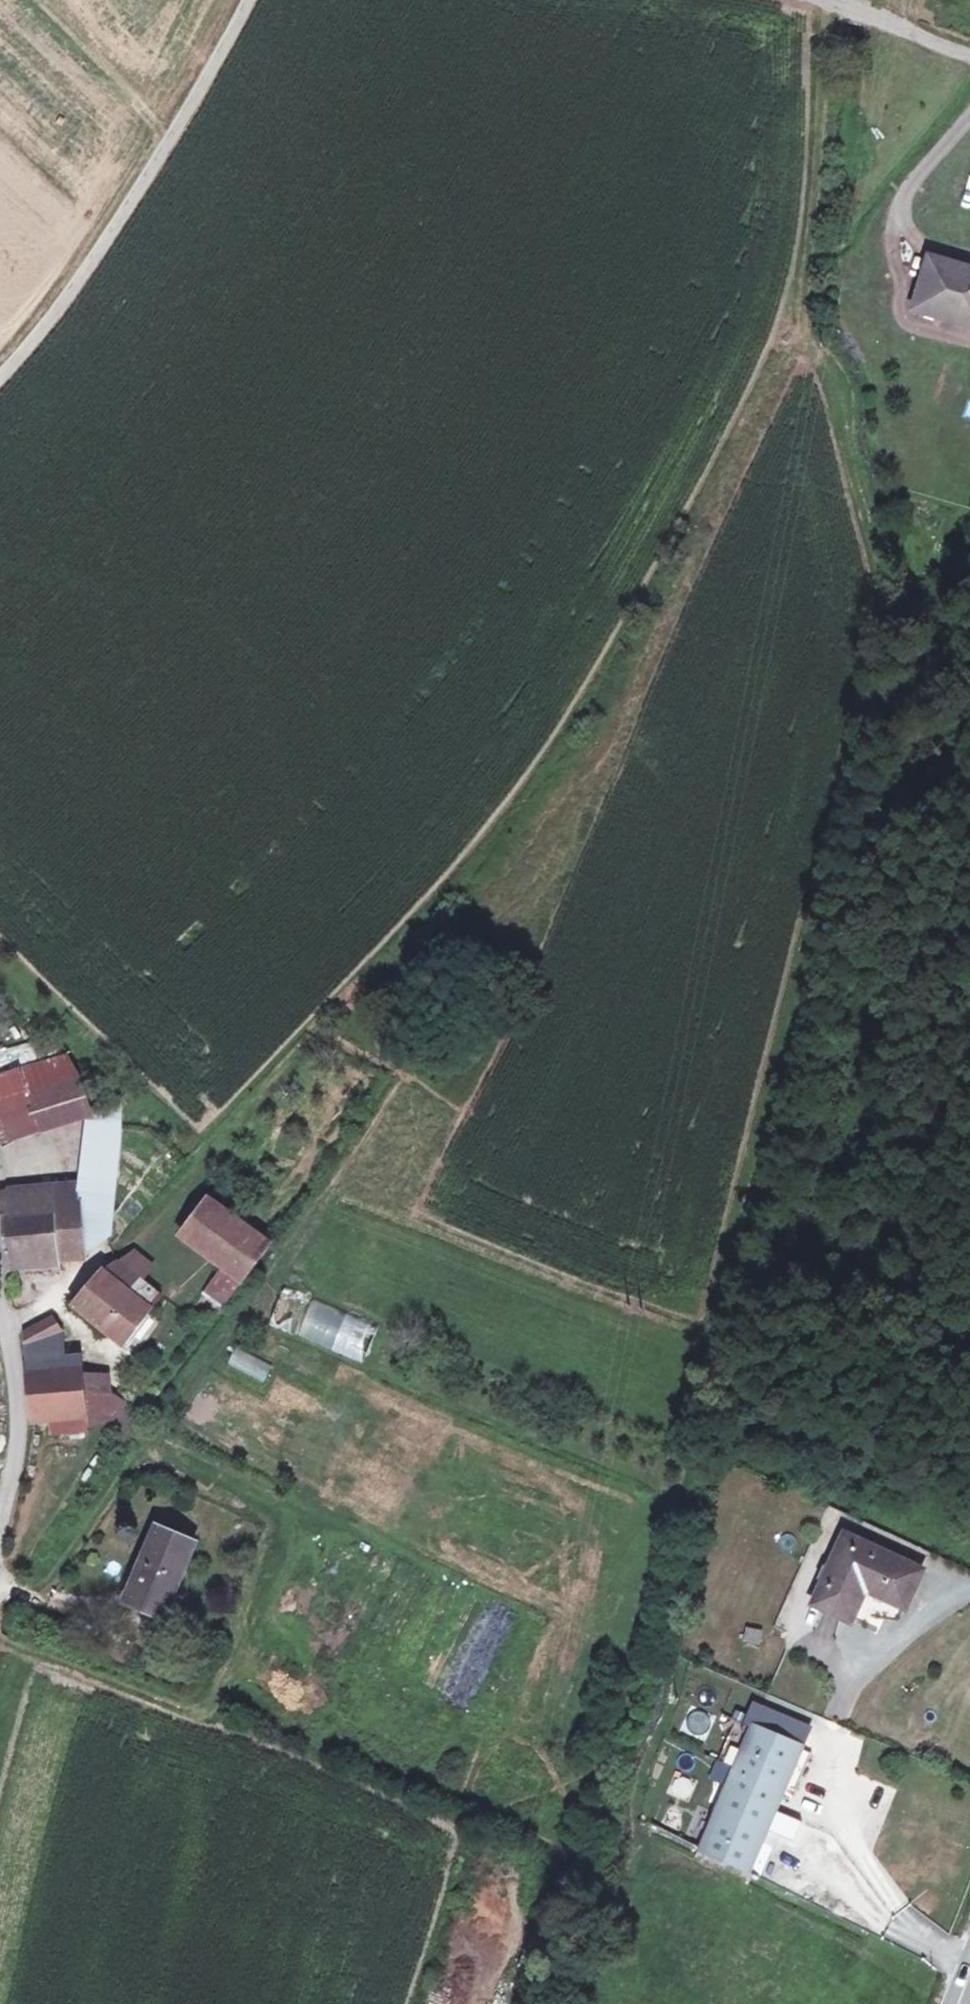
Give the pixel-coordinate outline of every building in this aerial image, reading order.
[(932,252),(916,305),(946,315),(950,303),(969,309),(969,263),(932,252)] [(36,1059),(32,1042),(0,1049),(0,1067),(36,1059)] [(0,1071),(0,1136),(2,1142),(98,1111),(92,1097),(85,1077),(73,1046),(0,1071)] [(106,1092),(99,1072),(85,1077),(92,1097),(106,1092)] [(124,1148),(130,1104),(98,1113),(83,1174),(115,1177),(124,1148)] [(81,1188),(79,1173),(57,1175),(58,1184),(2,1188),(4,1205),(82,1197),(85,1231),(107,1229),(103,1187),(81,1188)] [(85,1231),(82,1197),(4,1205),(11,1262),(87,1257),(85,1231)] [(271,1248),(211,1200),(183,1236),(226,1270),(209,1293),(227,1305),(271,1248)] [(156,1260),(139,1245),(125,1263),(142,1277),(156,1260)] [(142,1277),(125,1263),(103,1276),(86,1300),(130,1338),(164,1295),(142,1277)] [(268,1324),(363,1364),(379,1326),(284,1287),(268,1324)] [(65,1333),(57,1315),(28,1329),(30,1351),(65,1333)] [(68,1372),(65,1333),(30,1351),(31,1374),(68,1372)] [(266,1381),(273,1364),(235,1348),(228,1365),(266,1381)] [(87,1418),(85,1371),(68,1372),(31,1374),(35,1422),(56,1421),(87,1418)] [(144,1409),(85,1371),(87,1418),(56,1421),(56,1434),(93,1433),(117,1436),(127,1439),(144,1409)] [(166,1519),(147,1560),(190,1579),(209,1535),(166,1519)] [(919,1570),(842,1537),(812,1602),(848,1620),(864,1591),(902,1607),(919,1570)] [(190,1579),(147,1560),(132,1592),(176,1610),(190,1579)] [(746,1626),(742,1642),(760,1646),(763,1630),(746,1626)] [(762,1705),(753,1726),(700,1844),(749,1867),(803,1747),(812,1726),(762,1705)] [(501,1969),(510,1950),(497,1944),(488,1963),(501,1969)]
